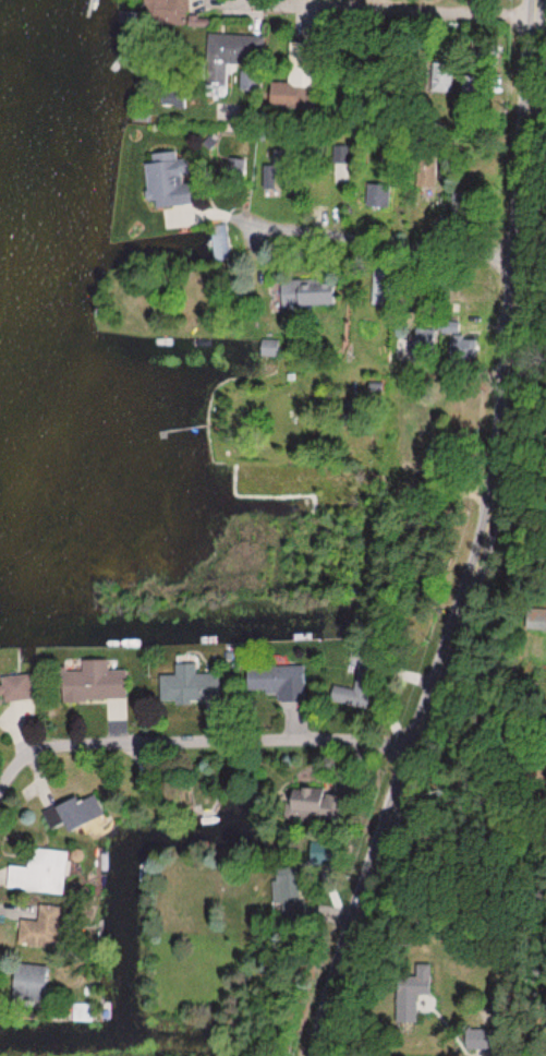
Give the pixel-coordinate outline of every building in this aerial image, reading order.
[(141,12),(161,13),(161,23),(188,24),(188,0),(141,0),(141,12)] [(262,36),(207,34),(205,83),(224,84),(224,62),(261,64),(262,36)] [(290,54),(290,87),(321,87),(321,61),(309,61),(309,54),(290,54)] [(150,209),(192,203),(185,158),(177,159),(176,151),(142,156),(150,209)] [(281,281),(281,305),(327,305),(327,281),(281,281)] [(261,355),(273,355),(273,341),(261,341),(261,355)] [(60,670),(60,700),(126,699),(125,669),(107,669),(107,659),(80,659),(80,670),(60,670)] [(174,675),(159,675),(160,700),(216,700),(216,674),(195,674),(195,664),(174,664),(174,675)] [(306,692),(306,666),(244,666),(244,692),(306,692)] [(29,672),(1,676),(1,683),(0,683),(0,702),(33,698),(29,672)] [(330,699),(360,708),(364,693),(334,684),(330,699)] [(303,798),(289,797),(288,818),(337,819),(338,788),(303,788),(303,798)] [(103,814),(90,789),(53,807),(66,833),(103,814)] [(63,894),(67,851),(30,847),(28,867),(10,865),(8,889),(63,894)] [(284,906),(284,915),(306,915),(307,868),(278,868),(277,906),(284,906)] [(19,946),(57,947),(59,906),(40,905),(39,921),(21,920),(19,946)] [(47,966),(12,964),(11,1000),(46,1001),(47,966)] [(416,1023),(416,994),(432,994),(432,965),(419,965),(419,977),(395,977),(395,1023),(416,1023)] [(72,1003),(72,1022),(104,1022),(104,1003),(72,1003)] [(493,1049),(493,1030),(464,1030),(464,1049),(493,1049)]
